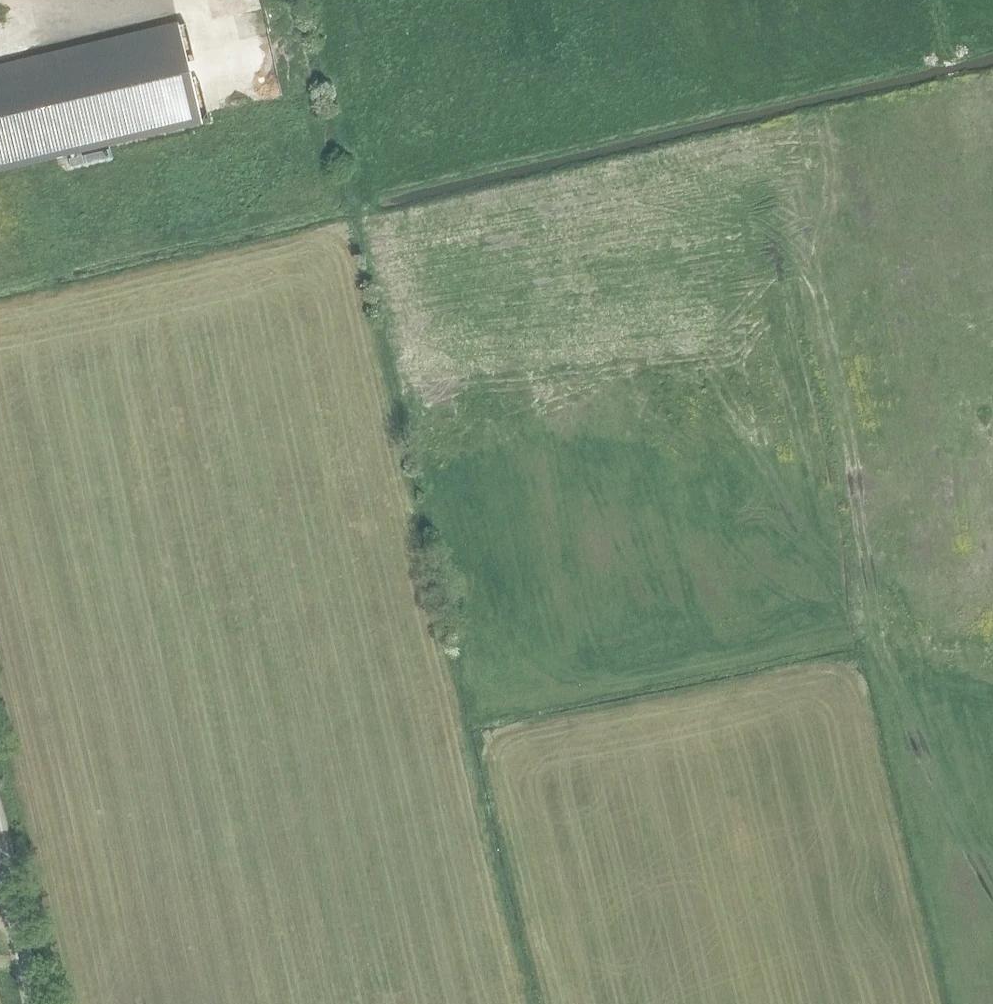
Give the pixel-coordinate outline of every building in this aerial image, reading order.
[(0,66),(0,170),(208,119),(183,20),(0,66)]
